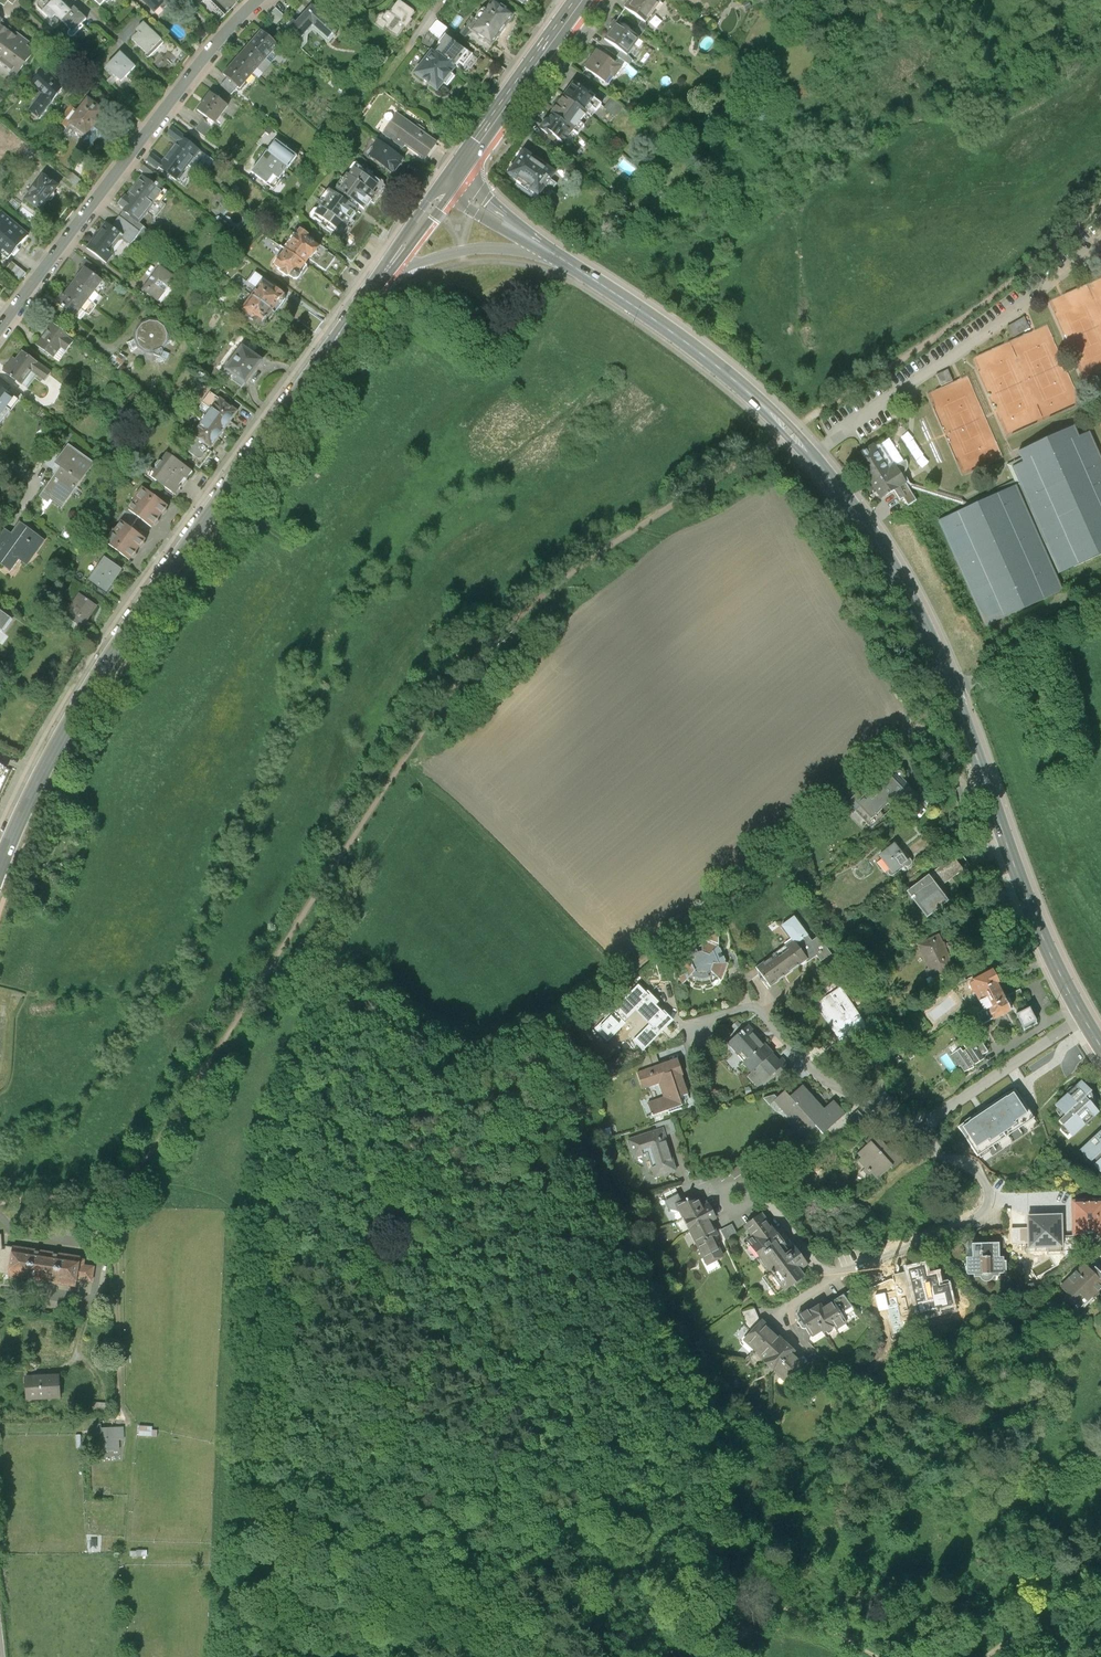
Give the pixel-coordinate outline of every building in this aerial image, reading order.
[(45,1),(46,3),(47,5),(51,9),(49,10),(58,18),(63,13),(69,19),(78,9),(69,0),(46,0),(45,1)] [(390,27),(392,24),(398,28),(397,29),(403,33),(411,23),(413,24),(418,17),(416,15),(421,8),(410,0),(402,0),(396,9),(394,8),(391,12),(389,10),(382,14),(384,18),(382,21),(390,27)] [(477,25),(498,41),(521,10),(507,0),(496,0),(477,25)] [(632,6),(651,20),(665,0),(637,0),(632,6)] [(344,24),(318,1),(302,19),(300,17),(295,22),(311,36),(320,26),(335,39),(343,30),(341,28),(344,24)] [(291,13),(282,4),(274,12),(283,21),(291,13)] [(69,19),(78,27),(76,29),(76,30),(77,32),(78,33),(79,34),(81,34),(83,32),(92,23),(89,21),(93,16),(82,5),(78,9),(69,19)] [(23,75),(43,49),(34,42),(36,39),(8,18),(10,16),(0,9),(0,58),(23,75)] [(612,37),(627,48),(633,52),(645,35),(640,31),(621,18),(617,24),(620,26),(612,37)] [(169,37),(151,20),(144,28),(146,30),(139,37),(155,52),(169,37)] [(645,24),(640,31),(645,35),(650,28),(645,24)] [(268,27),(256,41),(272,56),(285,42),(268,27)] [(439,47),(462,64),(466,58),(470,62),(479,50),(452,30),(439,47)] [(256,41),(242,56),(259,71),(272,56),(256,41)] [(439,47),(421,70),(443,87),(462,64),(439,47)] [(129,48),(112,66),(127,80),(144,62),(129,48)] [(620,60),(603,48),(591,65),(612,80),(617,72),(621,74),(627,65),(620,60)] [(623,54),(624,55),(634,62),(635,62),(639,56),(633,52),(627,48),(623,54)] [(627,65),(631,67),(634,62),(624,55),(620,60),(627,65)] [(246,86),(259,71),(242,56),(229,71),(235,76),(245,85),(246,86)] [(278,61),(272,56),(259,71),(265,76),(278,61)] [(51,90),(38,107),(49,114),(77,76),(71,71),(65,76),(53,65),(40,80),(51,90)] [(238,93),(245,85),(235,76),(228,84),(238,93)] [(582,80),(570,95),(597,115),(608,102),(600,96),(601,95),(582,80)] [(216,116),(222,121),(235,103),(218,91),(205,108),(216,116)] [(78,119),(95,132),(90,138),(97,143),(104,134),(109,138),(116,128),(104,119),(113,107),(96,94),(84,110),(77,105),(65,120),(73,126),(78,119)] [(570,95),(558,111),(585,131),(597,115),(570,95)] [(618,95),(610,104),(622,113),(629,103),(618,95)] [(444,139),(404,111),(389,132),(410,146),(413,141),(432,155),(444,139)] [(575,144),(585,131),(558,111),(547,126),(552,129),(553,127),(575,144)] [(202,128),(213,136),(221,125),(220,123),(222,121),(216,116),(213,120),(210,118),(202,128)] [(187,140),(179,150),(195,162),(208,145),(180,125),(175,131),(187,140)] [(380,145),(375,151),(399,168),(410,154),(383,135),(379,141),(380,145)] [(305,154),(284,139),(260,172),(281,187),(305,154)] [(530,145),(514,168),(545,190),(562,167),(530,145)] [(183,179),(195,162),(179,150),(172,160),(159,150),(154,157),(183,179)] [(150,162),(147,167),(157,175),(160,170),(150,162)] [(372,206),(377,198),(381,201),(393,183),(388,180),(390,177),(387,174),(382,180),(363,166),(357,173),(355,172),(341,190),(336,186),(325,201),(328,203),(320,214),(328,219),(327,221),(334,225),(333,227),(338,230),(337,232),(339,233),(349,219),(352,221),(363,206),(362,204),(364,201),(372,206)] [(33,197),(49,208),(67,183),(51,172),(33,197)] [(134,205),(131,208),(146,219),(171,187),(151,172),(136,192),(134,191),(127,200),(134,205)] [(11,208),(0,221),(0,241),(17,254),(37,230),(11,208)] [(131,208),(127,214),(147,229),(152,224),(146,219),(131,208)] [(127,214),(118,225),(130,234),(128,236),(137,242),(147,229),(127,214)] [(113,221),(95,245),(114,260),(120,253),(117,250),(128,236),(130,234),(118,225),(113,221)] [(306,226),(291,246),(311,261),(324,243),(312,234),(314,232),(306,226)] [(312,262),(311,261),(291,246),(279,261),(287,267),(286,268),(292,273),(293,271),(299,276),(303,275),(312,262)] [(93,256),(88,263),(91,265),(99,271),(104,265),(93,256)] [(33,269),(19,258),(12,267),(26,278),(33,269)] [(180,274),(165,263),(148,286),(163,297),(180,274)] [(91,265),(78,282),(97,297),(110,279),(99,271),(91,265)] [(292,292),(290,290),(281,283),(279,284),(268,277),(258,291),(279,305),(286,296),(288,297),(290,297),(292,295),(292,292)] [(84,314),(97,297),(78,282),(65,300),(84,314)] [(271,316),(279,305),(258,291),(248,305),(260,313),(258,315),(269,322),(272,322),(273,320),(273,318),(271,316)] [(1037,324),(1031,314),(1015,322),(1020,333),(1037,324)] [(139,350),(146,343),(153,347),(159,348),(160,351),(167,354),(174,357),(176,351),(170,348),(169,345),(174,339),(174,331),(172,323),(165,317),(155,316),(147,320),(143,327),(142,336),(134,339),(137,348),(139,350)] [(78,334),(61,321),(45,342),(60,354),(69,343),(74,347),(81,338),(77,335),(78,334)] [(247,341),(231,364),(251,379),(267,355),(247,341)] [(134,355),(123,348),(116,357),(124,367),(134,355)] [(20,355),(10,368),(28,381),(38,367),(52,378),(58,370),(29,349),(23,357),(20,355)] [(959,377),(955,366),(943,371),(948,382),(959,377)] [(0,380),(0,406),(7,411),(20,394),(13,388),(0,379),(0,380)] [(17,382),(13,388),(20,394),(25,397),(29,392),(17,382)] [(218,407),(213,415),(231,427),(244,409),(243,408),(227,396),(217,390),(209,400),(218,407)] [(231,390),(227,396),(243,408),(248,402),(231,390)] [(199,433),(202,435),(210,441),(217,446),(231,427),(213,415),(199,433)] [(1023,461),(1009,468),(1015,482),(1057,575),(1100,555),(1100,456),(1090,432),(1080,436),(1075,426),(1019,451),(1023,461)] [(51,438),(46,433),(40,440),(45,444),(51,438)] [(209,443),(210,441),(202,435),(200,436),(199,435),(192,446),(197,450),(193,455),(206,465),(218,450),(209,443)] [(895,462),(881,439),(863,451),(889,493),(902,485),(913,478),(901,458),(895,462)] [(69,453),(65,459),(71,464),(64,473),(49,494),(57,500),(60,496),(71,504),(103,461),(77,442),(69,453)] [(71,464),(65,459),(69,453),(58,445),(49,458),(60,465),(58,468),(64,473),(71,464)] [(200,470),(174,451),(158,474),(183,493),(200,470)] [(919,488),(913,478),(902,485),(908,495),(919,488)] [(990,620),(1063,588),(1057,575),(1015,482),(942,515),(990,620)] [(141,496),(134,505),(156,523),(172,502),(148,484),(140,495),(141,496)] [(119,526),(110,538),(135,556),(150,535),(127,519),(121,528),(119,526)] [(46,542),(21,525),(13,536),(6,531),(3,535),(0,533),(0,562),(12,571),(20,560),(29,566),(46,542)] [(110,556),(96,576),(113,588),(127,568),(110,556)] [(102,603),(85,591),(70,612),(90,626),(94,621),(91,619),(102,603)] [(4,634),(14,621),(0,611),(0,631),(4,634)] [(7,774),(10,775),(14,764),(0,758),(0,790),(7,774)] [(910,798),(897,784),(907,775),(911,774),(912,771),(912,769),(910,768),(906,767),(904,769),(900,764),(893,770),(895,776),(897,778),(894,781),(885,772),(855,799),(878,825),(892,813),(888,809),(896,801),(900,806),(910,798)] [(925,794),(907,775),(897,784),(910,798),(915,804),(925,794)] [(916,859),(902,841),(887,853),(900,871),(916,859)] [(955,845),(961,853),(969,865),(976,860),(962,841),(955,845)] [(969,865),(961,853),(915,887),(937,917),(960,899),(948,883),(970,866),(969,865)] [(58,885),(53,897),(63,901),(68,889),(58,885)] [(816,933),(802,914),(789,923),(801,938),(804,942),(816,933)] [(848,934),(842,926),(835,931),(842,940),(848,934)] [(719,927),(709,937),(709,950),(717,953),(720,949),(725,944),(726,943),(726,930),(719,927)] [(947,932),(926,942),(939,973),(961,964),(947,932)] [(820,938),(816,933),(804,942),(814,956),(813,957),(815,960),(824,952),(829,959),(839,952),(826,934),(820,938)] [(814,956),(804,942),(801,938),(764,965),(778,983),(813,957),(814,956)] [(725,944),(720,949),(725,961),(733,961),(725,944)] [(699,961),(680,961),(689,982),(702,969),(699,961)] [(719,980),(725,975),(729,979),(737,961),(733,961),(725,961),(719,961),(718,968),(719,969),(715,972),(719,980)] [(978,1001),(1006,988),(998,968),(970,980),(978,1001)] [(611,1014),(614,1017),(621,1010),(630,1020),(639,1011),(645,1017),(649,1013),(657,1021),(660,1024),(672,1013),(669,1010),(662,1002),(665,999),(647,980),(611,1014)] [(877,1028),(848,985),(822,1002),(851,1045),(877,1028)] [(1031,1029),(1045,1022),(1026,987),(1012,994),(1031,1029)] [(1015,1009),(1006,988),(978,1001),(986,1021),(1015,1009)] [(671,1008),(669,1010),(672,1013),(660,1024),(657,1021),(640,1038),(649,1047),(680,1018),(671,1008)] [(614,1017),(604,1026),(614,1037),(631,1021),(630,1020),(621,1010),(614,1017)] [(784,1055),(756,1022),(735,1039),(763,1073),(784,1055)] [(968,1046),(958,1052),(966,1064),(968,1063),(972,1070),(982,1064),(981,1063),(991,1056),(989,1053),(995,1049),(983,1030),(969,1039),(974,1046),(970,1049),(968,1046)] [(663,1050),(648,1055),(652,1067),(667,1062),(663,1050)] [(652,1067),(644,1070),(649,1085),(666,1079),(671,1095),(656,1100),(660,1113),(688,1104),(685,1094),(694,1092),(688,1073),(690,1072),(685,1056),(667,1062),(652,1067)] [(1091,1091),(1081,1081),(1055,1105),(1065,1115),(1059,1121),(1073,1136),(1099,1112),(1089,1102),(1091,1100),(1092,1097),(1091,1094),(1090,1092),(1091,1091)] [(792,1089),(781,1098),(811,1133),(824,1123),(831,1132),(837,1127),(854,1113),(841,1098),(830,1107),(810,1082),(796,1094),(792,1089)] [(1017,1088),(958,1125),(978,1158),(1037,1122),(1017,1088)] [(662,1121),(664,1127),(670,1125),(672,1132),(683,1129),(679,1116),(662,1121)] [(664,1127),(635,1136),(640,1154),(654,1150),(661,1175),(683,1168),(672,1132),(670,1125),(664,1127)] [(891,1130),(867,1151),(870,1154),(866,1158),(873,1166),(871,1167),(877,1175),(882,1171),(886,1176),(900,1165),(901,1166),(913,1157),(891,1130)] [(1079,1151),(1099,1172),(1100,1171),(1100,1131),(1079,1151)] [(682,1185),(677,1188),(680,1194),(685,1191),(682,1185)] [(689,1198),(685,1191),(680,1194),(672,1198),(677,1207),(686,1208),(683,1201),(689,1198)] [(722,1229),(717,1220),(723,1217),(717,1205),(711,1208),(702,1192),(689,1198),(683,1201),(686,1208),(694,1223),(702,1239),(717,1231),(722,1229)] [(1078,1199),(1079,1232),(1100,1231),(1100,1198),(1078,1199)] [(752,1224),(760,1234),(754,1238),(793,1290),(811,1277),(807,1271),(816,1264),(805,1250),(798,1255),(767,1213),(752,1224)] [(1069,1213),(1034,1214),(1035,1246),(1070,1246),(1069,1213)] [(739,1221),(728,1227),(734,1237),(744,1231),(739,1221)] [(710,1255),(725,1247),(717,1231),(702,1239),(710,1255)] [(10,1272),(15,1252),(85,1264),(86,1256),(7,1244),(6,1247),(4,1247),(3,1247),(1,1232),(0,1232),(0,1271),(10,1272)] [(1006,1241),(980,1242),(980,1255),(974,1255),(974,1271),(981,1271),(981,1273),(987,1273),(987,1275),(989,1277),(991,1278),(993,1279),(995,1278),(997,1278),(999,1277),(1000,1275),(1000,1273),(1006,1273),(1006,1270),(1013,1270),(1013,1258),(1011,1258),(1011,1254),(1006,1255),(1006,1241)] [(725,1247),(710,1255),(714,1263),(724,1258),(731,1254),(727,1246),(725,1247)] [(85,1264),(15,1252),(10,1272),(10,1274),(50,1281),(77,1285),(79,1278),(93,1280),(93,1275),(95,1266),(85,1264)] [(727,1264),(724,1258),(714,1263),(710,1255),(708,1256),(716,1270),(727,1264)] [(1099,1272),(1089,1263),(1066,1284),(1085,1304),(1100,1289),(1100,1270),(1099,1272)] [(958,1292),(926,1266),(911,1284),(944,1310),(958,1292)] [(856,1288),(850,1291),(858,1303),(863,1300),(856,1288)] [(850,1291),(839,1298),(846,1310),(858,1303),(850,1291)] [(814,1306),(803,1312),(818,1335),(828,1328),(830,1331),(841,1325),(843,1327),(853,1321),(846,1310),(839,1298),(838,1298),(828,1304),(827,1302),(816,1309),(814,1306)] [(748,1310),(755,1332),(767,1321),(761,1306),(748,1310)] [(811,1362),(769,1319),(767,1321),(755,1332),(750,1337),(793,1380),(811,1362)] [(59,1376),(26,1377),(27,1399),(60,1398),(59,1376)] [(106,1403),(93,1402),(92,1413),(105,1414),(106,1403)] [(124,1427),(101,1428),(102,1450),(120,1450),(120,1439),(124,1438),(124,1427)]
